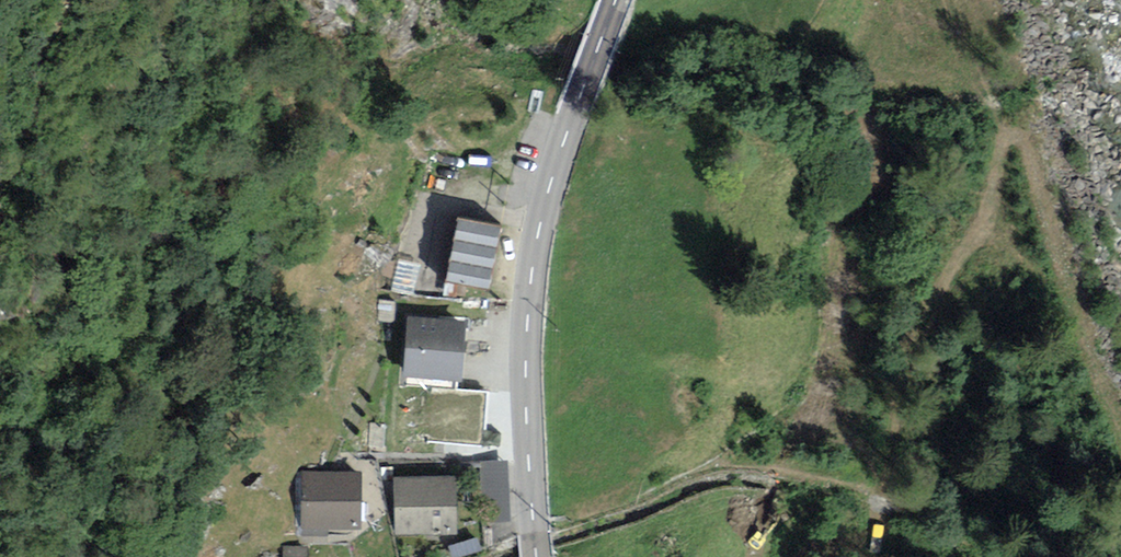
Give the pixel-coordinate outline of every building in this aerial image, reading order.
[(502,225),(459,216),(445,281),(488,290),(502,225)] [(466,320),(408,315),(402,377),(460,381),(466,320)] [(508,461),(481,462),(483,522),(510,520),(508,461)] [(300,472),(300,535),(328,535),(328,528),(360,528),(360,472),(300,472)] [(456,478),(394,478),(394,535),(456,535),(456,478)]
